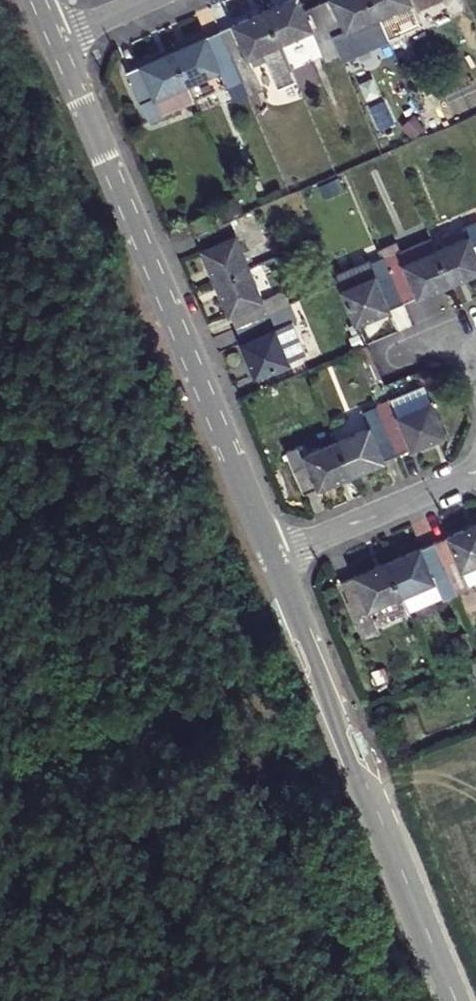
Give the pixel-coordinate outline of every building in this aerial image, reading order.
[(274,9),(288,42),(319,29),(333,60),(348,54),(325,3),(312,8),(309,0),(295,0),(274,9)] [(325,3),(348,54),(361,48),(354,31),(386,17),(378,0),(332,0),(325,3)] [(386,17),(389,26),(449,0),(378,0),(386,17)] [(274,9),(227,29),(255,94),(270,88),(256,55),(269,50),(285,87),(287,86),(304,79),(288,42),(274,9)] [(227,29),(181,49),(195,82),(226,68),(240,101),(255,94),(227,29)] [(133,69),(156,122),(172,116),(170,113),(202,99),(195,82),(181,49),(133,69)] [(300,91),(310,112),(317,109),(304,79),(287,86),(291,95),(300,91)] [(203,233),(223,281),(256,267),(236,219),(223,225),(203,233)] [(444,248),(459,282),(475,275),(475,226),(473,227),(475,235),(444,248)] [(388,248),(393,258),(412,302),(459,282),(444,248),(439,238),(408,251),(404,242),(388,248)] [(344,274),(364,322),(412,302),(393,258),(379,264),(378,259),(344,274)] [(223,281),(243,328),(298,305),(292,291),(270,300),(256,267),(223,281)] [(243,328),(263,375),(317,352),(298,305),(243,328)] [(439,401),(391,421),(405,454),(453,434),(439,401)] [(375,427),(345,440),(359,472),(405,454),(391,421),(385,407),(369,413),(375,427)] [(293,451),(310,492),(359,472),(345,440),(312,453),(308,444),(293,451)] [(441,541),(462,592),(475,586),(475,527),(441,541)] [(441,541),(394,560),(408,593),(414,609),(448,595),(449,598),(462,592),(441,541)] [(347,580),(366,628),(414,609),(408,593),(394,560),(347,580)]
